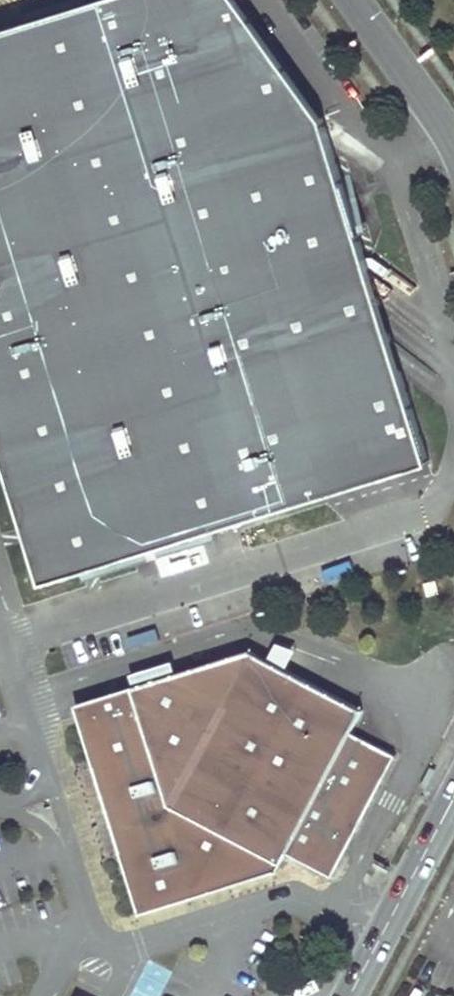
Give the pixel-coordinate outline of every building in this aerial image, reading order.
[(325,120),(239,0),(101,0),(0,31),(0,444),(43,584),(431,463),(402,371),(382,355),(393,340),(392,336),(371,319),(382,304),(380,299),(360,283),(371,268),(325,120)] [(380,299),(371,268),(360,283),(380,299)] [(392,336),(382,304),(371,319),(392,336)] [(402,371),(393,340),(382,355),(402,371)] [(132,684),(169,803),(283,863),(290,852),(334,876),(397,754),(354,730),(364,708),(250,647),(132,684)] [(142,907),(283,863),(169,803),(132,684),(76,699),(142,907)] [(422,785),(429,788),(437,771),(430,768),(422,785)]
